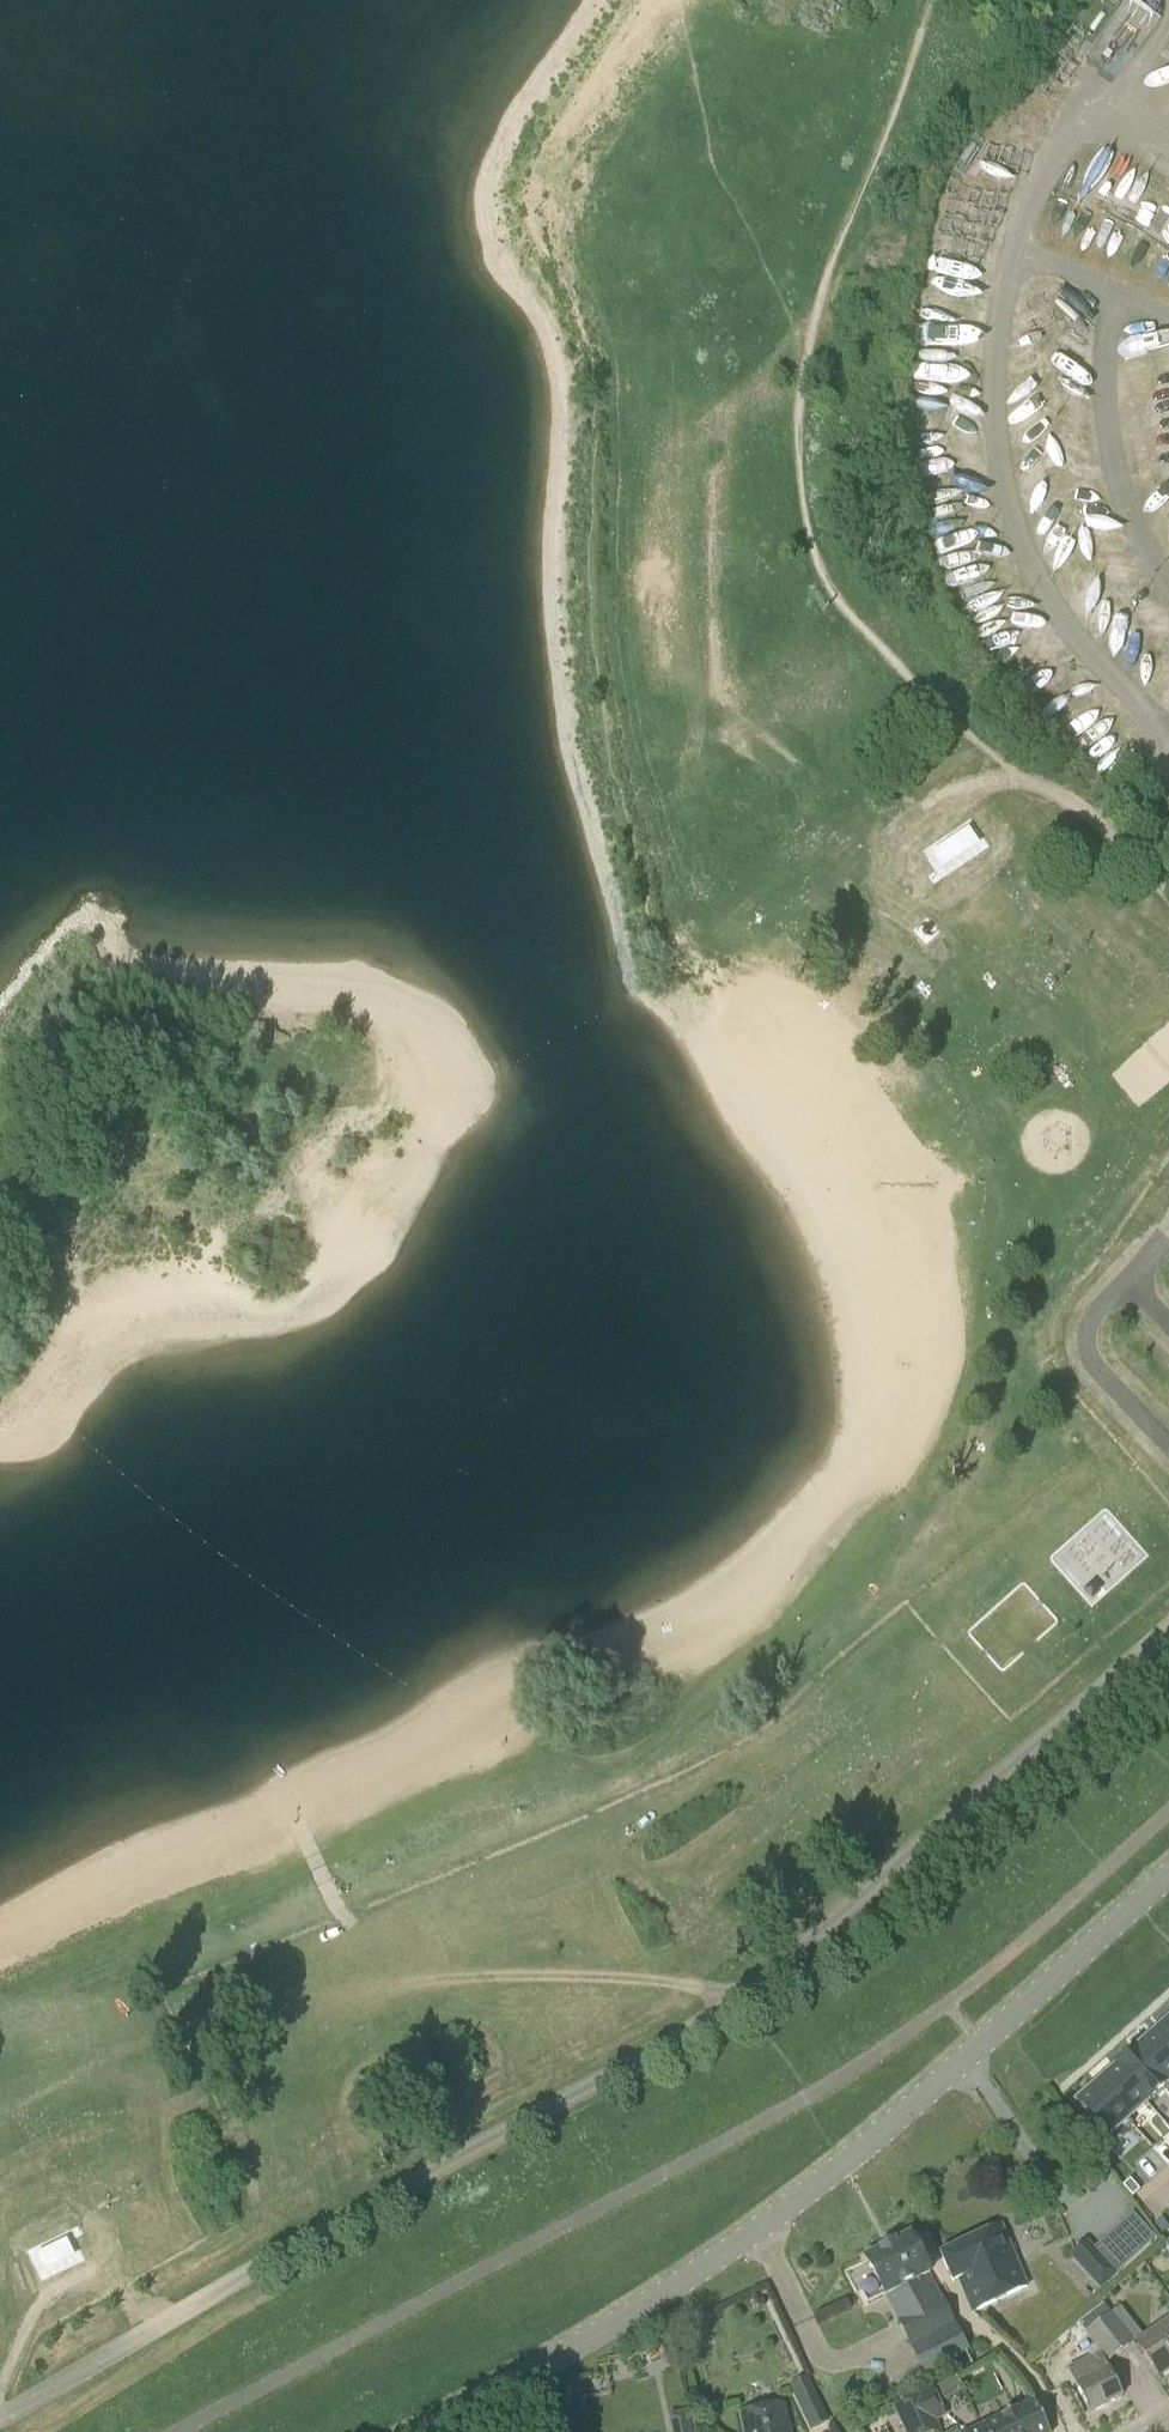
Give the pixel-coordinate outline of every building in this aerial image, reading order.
[(1088,56),(1118,76),(1159,11),(1141,0),(1123,0),(1088,56)] [(961,855),(932,881),(941,892),(970,866),(961,855)] [(1154,2034),(1168,2051),(1168,2021),(1154,2034)] [(1135,2051),(1166,2087),(1168,2084),(1168,2051),(1154,2034),(1135,2051)] [(1135,2051),(1115,2069),(1147,2104),(1166,2087),(1135,2051)] [(1115,2069),(1096,2086),(1127,2121),(1147,2104),(1115,2069)] [(1096,2086),(1076,2104),(1107,2139),(1127,2121),(1096,2086)] [(1129,2181),(1122,2187),(1131,2198),(1138,2192),(1129,2181)] [(972,2313),(1027,2288),(1000,2226),(939,2254),(952,2283),(957,2280),(972,2313)] [(864,2258),(864,2259),(859,2262),(842,2270),(857,2301),(860,2307),(866,2304),(860,2292),(877,2284),(883,2296),(898,2289),(911,2315),(897,2322),(908,2343),(950,2322),(939,2301),(938,2301),(926,2275),(928,2274),(909,2235),(907,2236),(907,2237),(893,2244),(893,2242),(879,2249),(880,2250),(866,2257),(864,2258)] [(1095,2250),(1106,2262),(1116,2272),(1128,2261),(1108,2239),(1095,2250)] [(73,2248),(47,2261),(53,2274),(79,2261),(73,2248)] [(1116,2272),(1106,2262),(1091,2275),(1100,2286),(1116,2272)] [(1120,2308),(1111,2313),(1096,2325),(1119,2354),(1134,2342),(1142,2335),(1120,2308)] [(1168,2370),(1168,2324),(1168,2323),(1136,2345),(1159,2377),(1168,2370)] [(1085,2334),(1108,2363),(1119,2354),(1096,2325),(1085,2334)] [(650,2363),(666,2356),(660,2343),(644,2351),(650,2363)] [(1109,2370),(1107,2371),(1099,2355),(1082,2363),(1090,2380),(1075,2387),(1088,2414),(1122,2397),(1109,2370)] [(904,2431),(940,2431),(941,2431),(937,2421),(947,2417),(939,2401),(963,2387),(956,2375),(933,2388),(933,2387),(892,2405),(904,2431)] [(830,2422),(808,2376),(789,2385),(810,2431),(830,2422)] [(668,2415),(671,2431),(691,2431),(686,2411),(683,2412),(680,2396),(666,2399),(669,2415),(668,2415)] [(1034,2401),(971,2431),(1049,2431),(1034,2401)] [(781,2406),(741,2414),(745,2431),(787,2431),(781,2406)]
